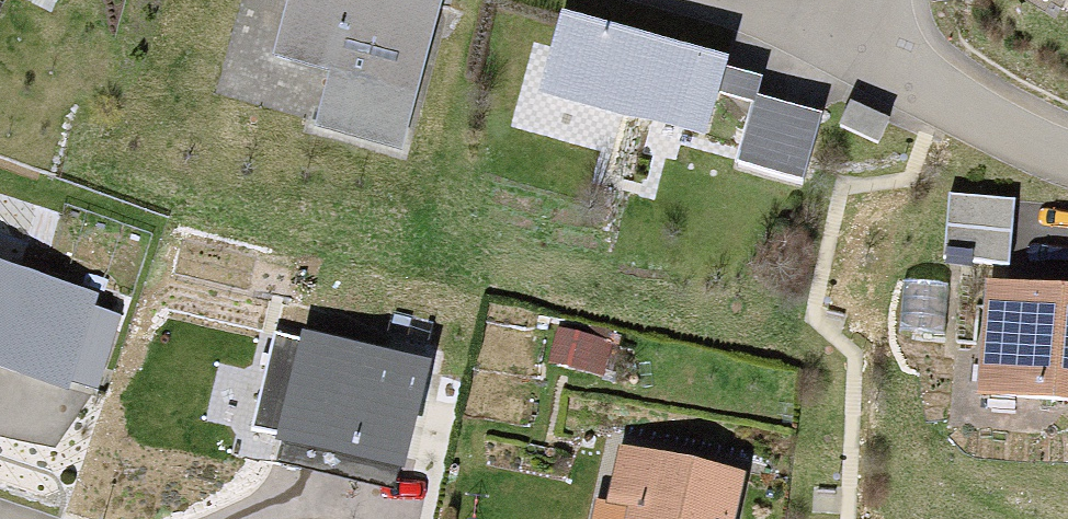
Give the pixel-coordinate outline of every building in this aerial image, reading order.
[(448,9),(416,0),(282,0),(265,62),(328,80),(316,123),(409,149),(448,9)] [(1067,10),(1067,0),(1056,0),(1067,10)] [(676,154),(696,82),(540,38),(520,110),(676,154)] [(793,180),(809,123),(738,103),(721,159),(793,180)] [(1005,200),(928,194),(922,257),(999,264),(1005,200)] [(93,302),(0,274),(0,370),(66,390),(83,333),(93,302)] [(979,285),(970,391),(1067,400),(1067,293),(979,285)] [(584,378),(595,336),(548,324),(537,365),(584,378)] [(401,472),(428,361),(305,332),(301,351),(281,346),(263,420),(282,425),(277,443),(401,472)] [(745,489),(618,461),(605,518),(739,518),(745,489)]
